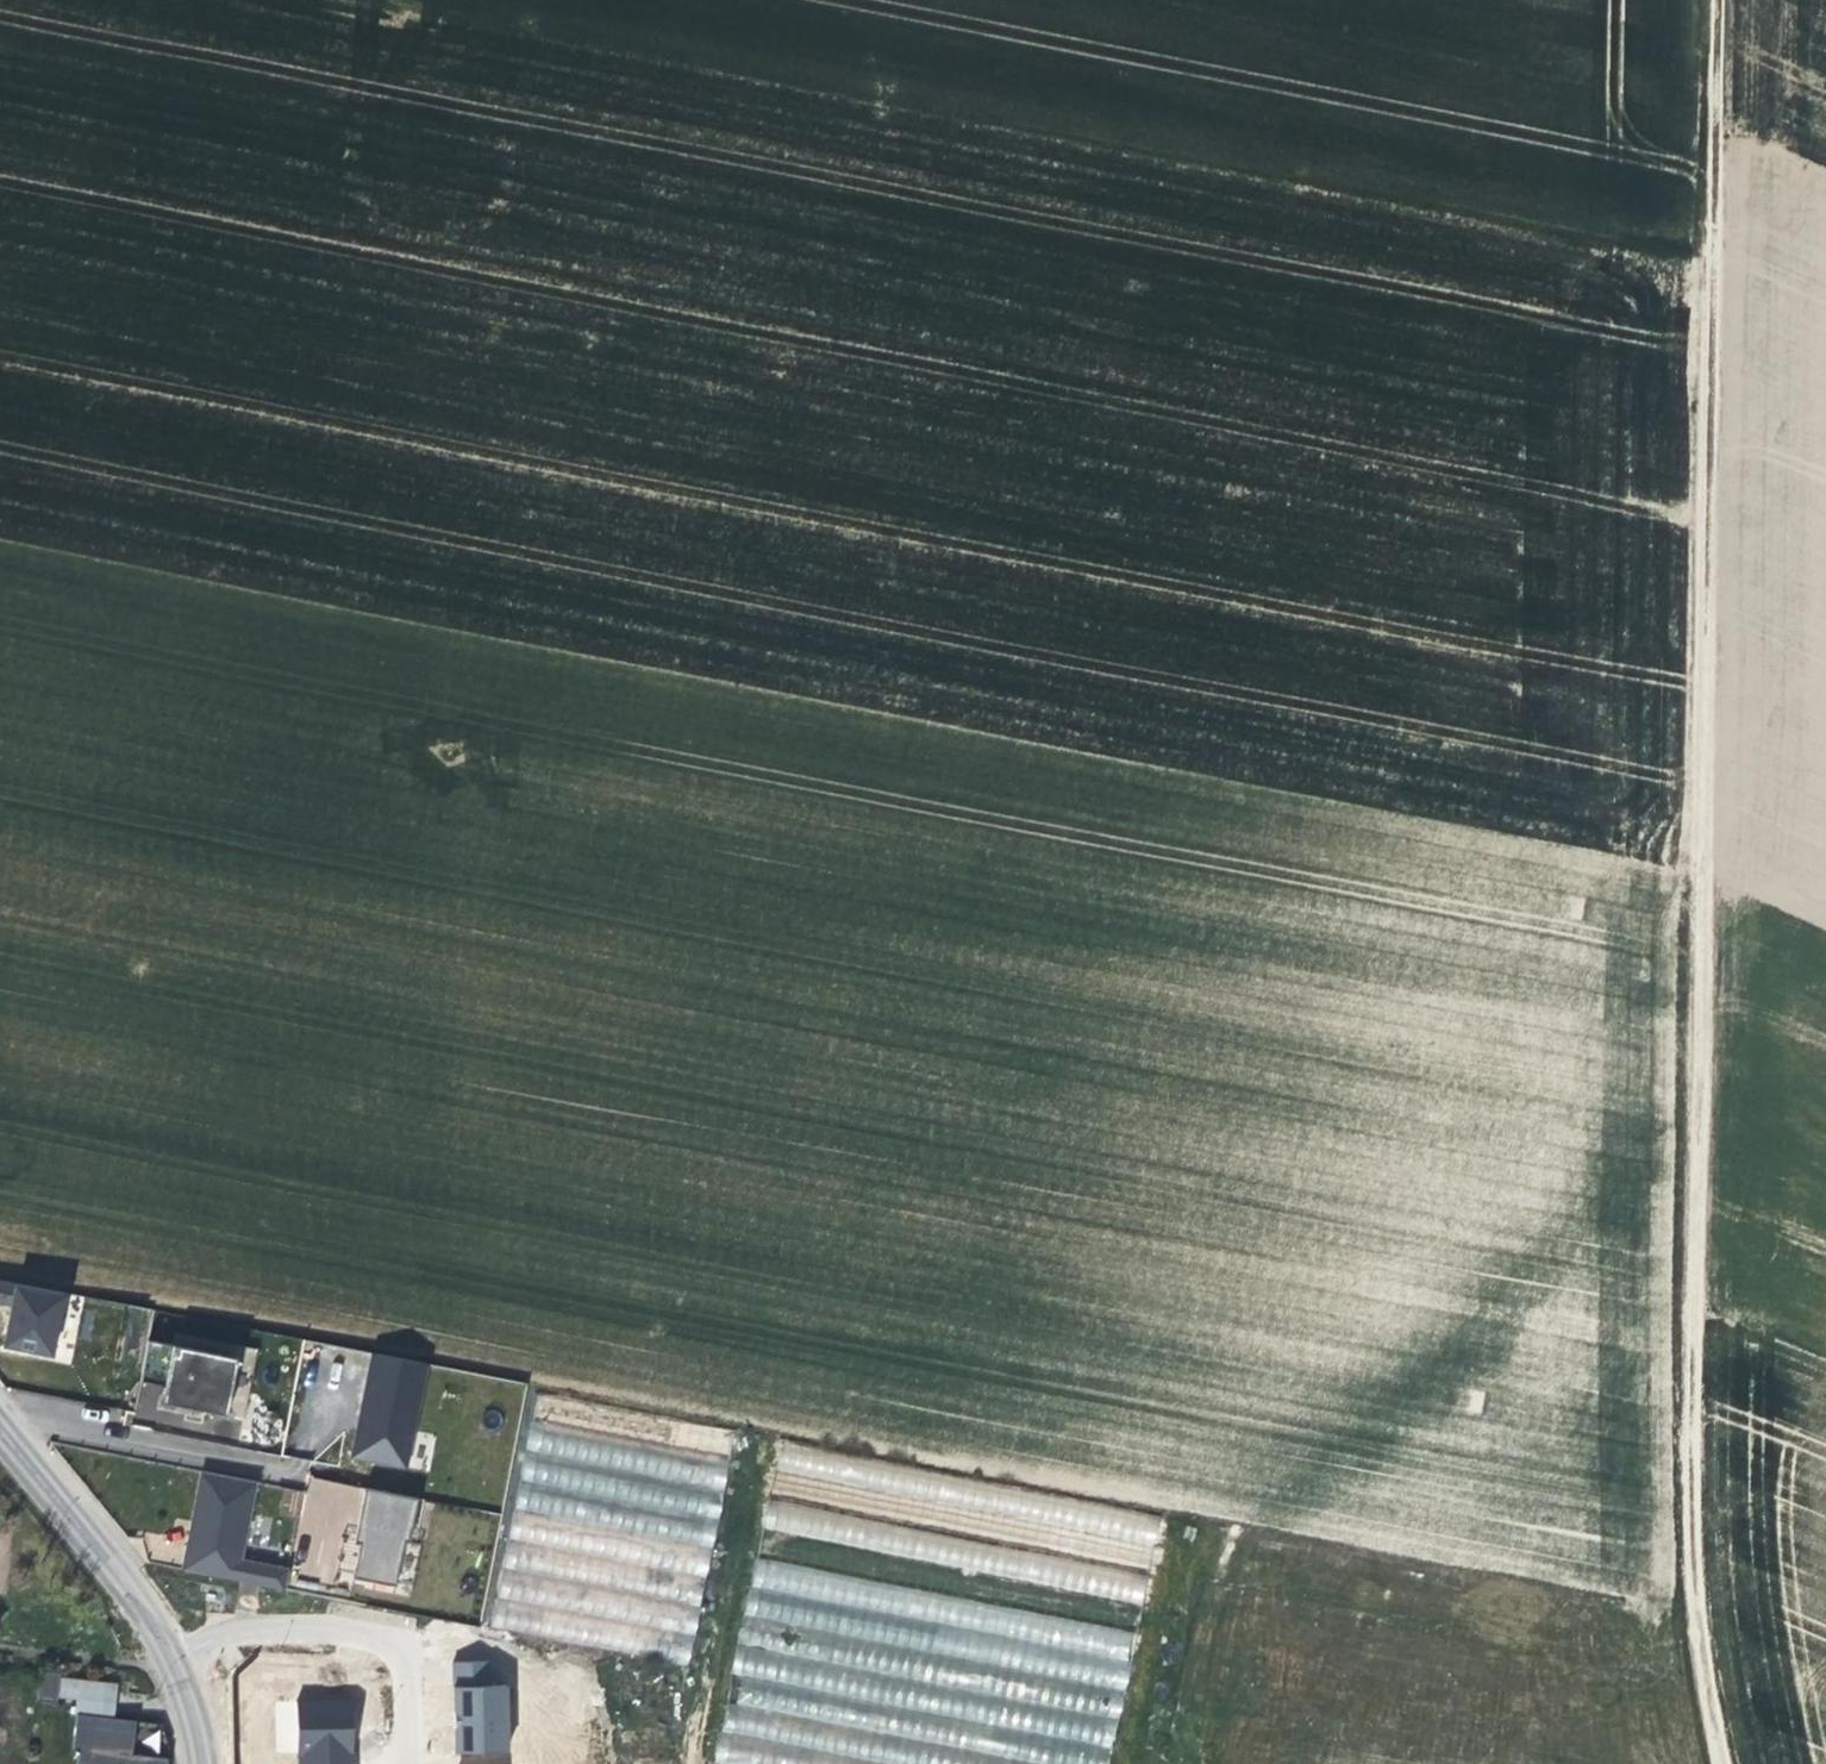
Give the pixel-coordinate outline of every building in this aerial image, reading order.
[(53,1358),(65,1294),(0,1282),(0,1306),(12,1308),(4,1348),(53,1358)] [(225,1405),(235,1348),(145,1333),(138,1376),(165,1381),(161,1396),(186,1399),(225,1405)] [(427,1364),(372,1353),(351,1457),(406,1468),(427,1364)] [(528,1428),(491,1628),(689,1665),(727,1465),(528,1428)] [(256,1477),(199,1466),(189,1521),(180,1566),(284,1585),(287,1566),(240,1557),(256,1477)] [(1160,1512),(1027,1489),(1006,1606),(756,1561),(737,1665),(754,1668),(762,1620),(798,1626),(801,1612),(854,1621),(852,1633),(858,1633),(855,1649),(943,1664),(942,1668),(985,1676),(988,1662),(1034,1670),(1018,1763),(1115,1763),(1160,1512)] [(357,1584),(401,1591),(408,1553),(416,1555),(423,1511),(360,1500),(353,1543),(364,1545),(357,1584)] [(511,1751),(508,1683),(489,1684),(488,1659),(452,1661),(456,1754),(511,1751)] [(57,1704),(61,1673),(42,1671),(38,1701),(57,1704)] [(299,1763),(356,1763),(353,1698),(296,1700),(299,1763)] [(136,1721),(104,1717),(76,1714),(72,1751),(78,1751),(77,1763),(167,1763),(168,1759),(132,1754),(136,1721)]
